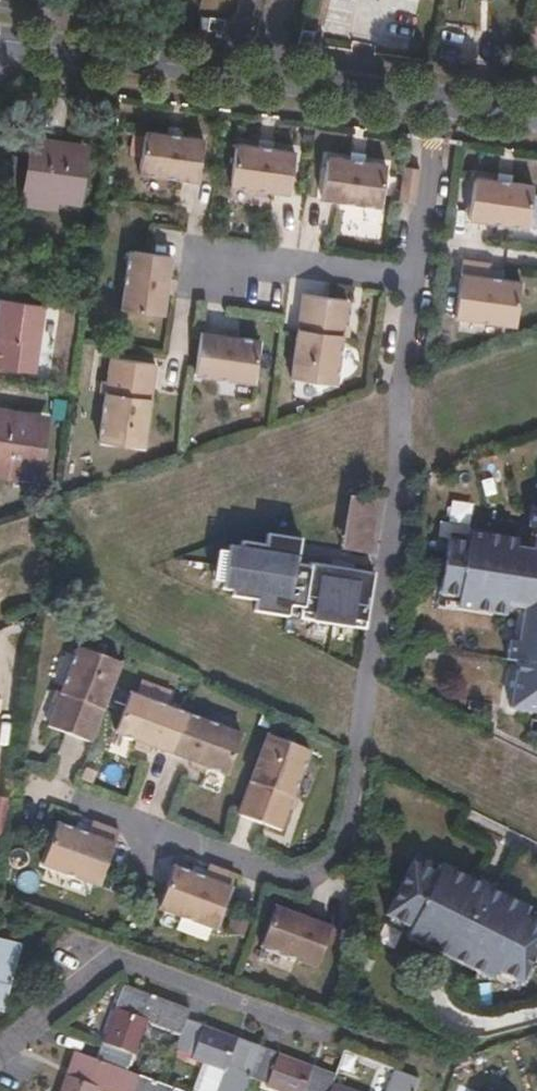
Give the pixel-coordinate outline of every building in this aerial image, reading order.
[(305,15),(320,17),(323,0),(309,0),(305,15)] [(182,128),(172,127),(171,134),(181,136),(182,128)] [(171,134),(146,131),(140,173),(199,181),(205,139),(181,136),(171,134)] [(273,141),(263,140),(262,147),(272,149),(273,141)] [(34,141),(28,189),(52,193),(74,196),(81,148),(34,141)] [(262,147),(237,144),(231,186),(290,194),(296,152),(272,149),(262,147)] [(364,155),(354,153),(353,161),(363,162),(364,155)] [(353,161),(329,157),(323,199),(382,208),(388,166),(363,162),(353,161)] [(402,164),(396,199),(415,202),(421,167),(402,164)] [(513,176),(503,175),(502,183),(512,184),(513,176)] [(502,183),(477,179),(472,221),(531,229),(536,187),(512,184),(502,183)] [(52,193),(28,189),(26,202),(51,206),(52,193)] [(121,312),(163,317),(166,295),(168,282),(171,258),(129,252),(121,312)] [(506,281),(493,279),(494,272),(495,265),(466,261),(458,320),(518,328),(525,284),(506,281)] [(506,274),(494,272),(493,279),(506,281),(506,274)] [(292,380),(337,387),(341,362),(344,337),(345,327),(349,303),(304,297),(292,380)] [(0,299),(0,367),(33,371),(44,304),(0,299)] [(255,384),(261,341),(238,338),(225,337),(201,333),(196,376),(255,384)] [(156,366),(111,360),(108,384),(106,394),(100,443),(145,449),(156,366)] [(14,466),(36,468),(43,419),(0,413),(0,463),(14,466)] [(0,463),(0,476),(12,477),(14,466),(0,463)] [(446,560),(470,564),(483,488),(458,483),(455,499),(446,560)] [(447,498),(455,499),(458,483),(449,483),(447,498)] [(381,502),(353,498),(345,548),(373,552),(381,502)] [(359,619),(371,621),(378,572),(356,569),(356,572),(335,569),(336,565),(313,562),(313,565),(300,563),(304,538),(271,533),(269,544),(245,540),(244,546),(234,544),(233,552),(228,582),(227,588),(238,589),(237,595),(261,599),(260,610),(292,615),(294,604),(307,606),(306,611),(318,613),(317,620),(357,626),(359,619)] [(218,580),(228,582),(233,552),(222,550),(218,580)] [(305,618),(317,620),(318,613),(306,611),(305,618)] [(371,621),(359,619),(357,626),(370,628),(371,621)] [(123,659),(80,643),(63,690),(59,699),(51,722),(93,738),(123,659)] [(54,697),(59,699),(63,690),(58,688),(54,697)] [(189,711),(133,690),(118,730),(140,738),(153,743),(174,751),(189,711)] [(245,732),(189,711),(174,751),(196,759),(208,764),(230,772),(245,732)] [(243,809),(285,825),(294,802),(294,801),(297,793),(315,746),(272,730),(243,809)] [(153,743),(140,738),(138,744),(150,749),(153,743)] [(208,764),(196,759),(193,765),(206,769),(208,764)] [(302,795),(297,793),(294,801),(294,802),(299,804),(302,795)] [(11,828),(16,798),(0,797),(0,827),(11,828)] [(89,877),(109,821),(82,812),(80,818),(77,825),(65,821),(47,814),(32,856),(89,877)] [(412,871),(421,816),(399,812),(389,868),(412,871)] [(80,818),(67,814),(65,821),(77,825),(80,818)] [(220,924),(240,869),(213,859),(211,866),(209,872),(196,868),(178,861),(163,904),(220,924)] [(211,866),(198,861),(196,868),(209,872),(211,866)] [(337,921),(281,900),(266,940),(322,961),(337,921)] [(3,1012),(21,944),(0,938),(0,1011),(3,1012)] [(333,1080),(336,1074),(188,1019),(192,1009),(125,984),(98,1058),(75,1050),(60,1090),(98,1090),(99,1088),(108,1090),(187,1090),(130,1069),(135,1052),(138,1052),(150,1022),(183,1033),(179,1047),(192,1052),(191,1055),(224,1068),(216,1090),(244,1090),(251,1074),(268,1081),(267,1084),(289,1090),(364,1090),(333,1080)] [(420,1077),(395,1068),(387,1090),(415,1090),(420,1077)]
